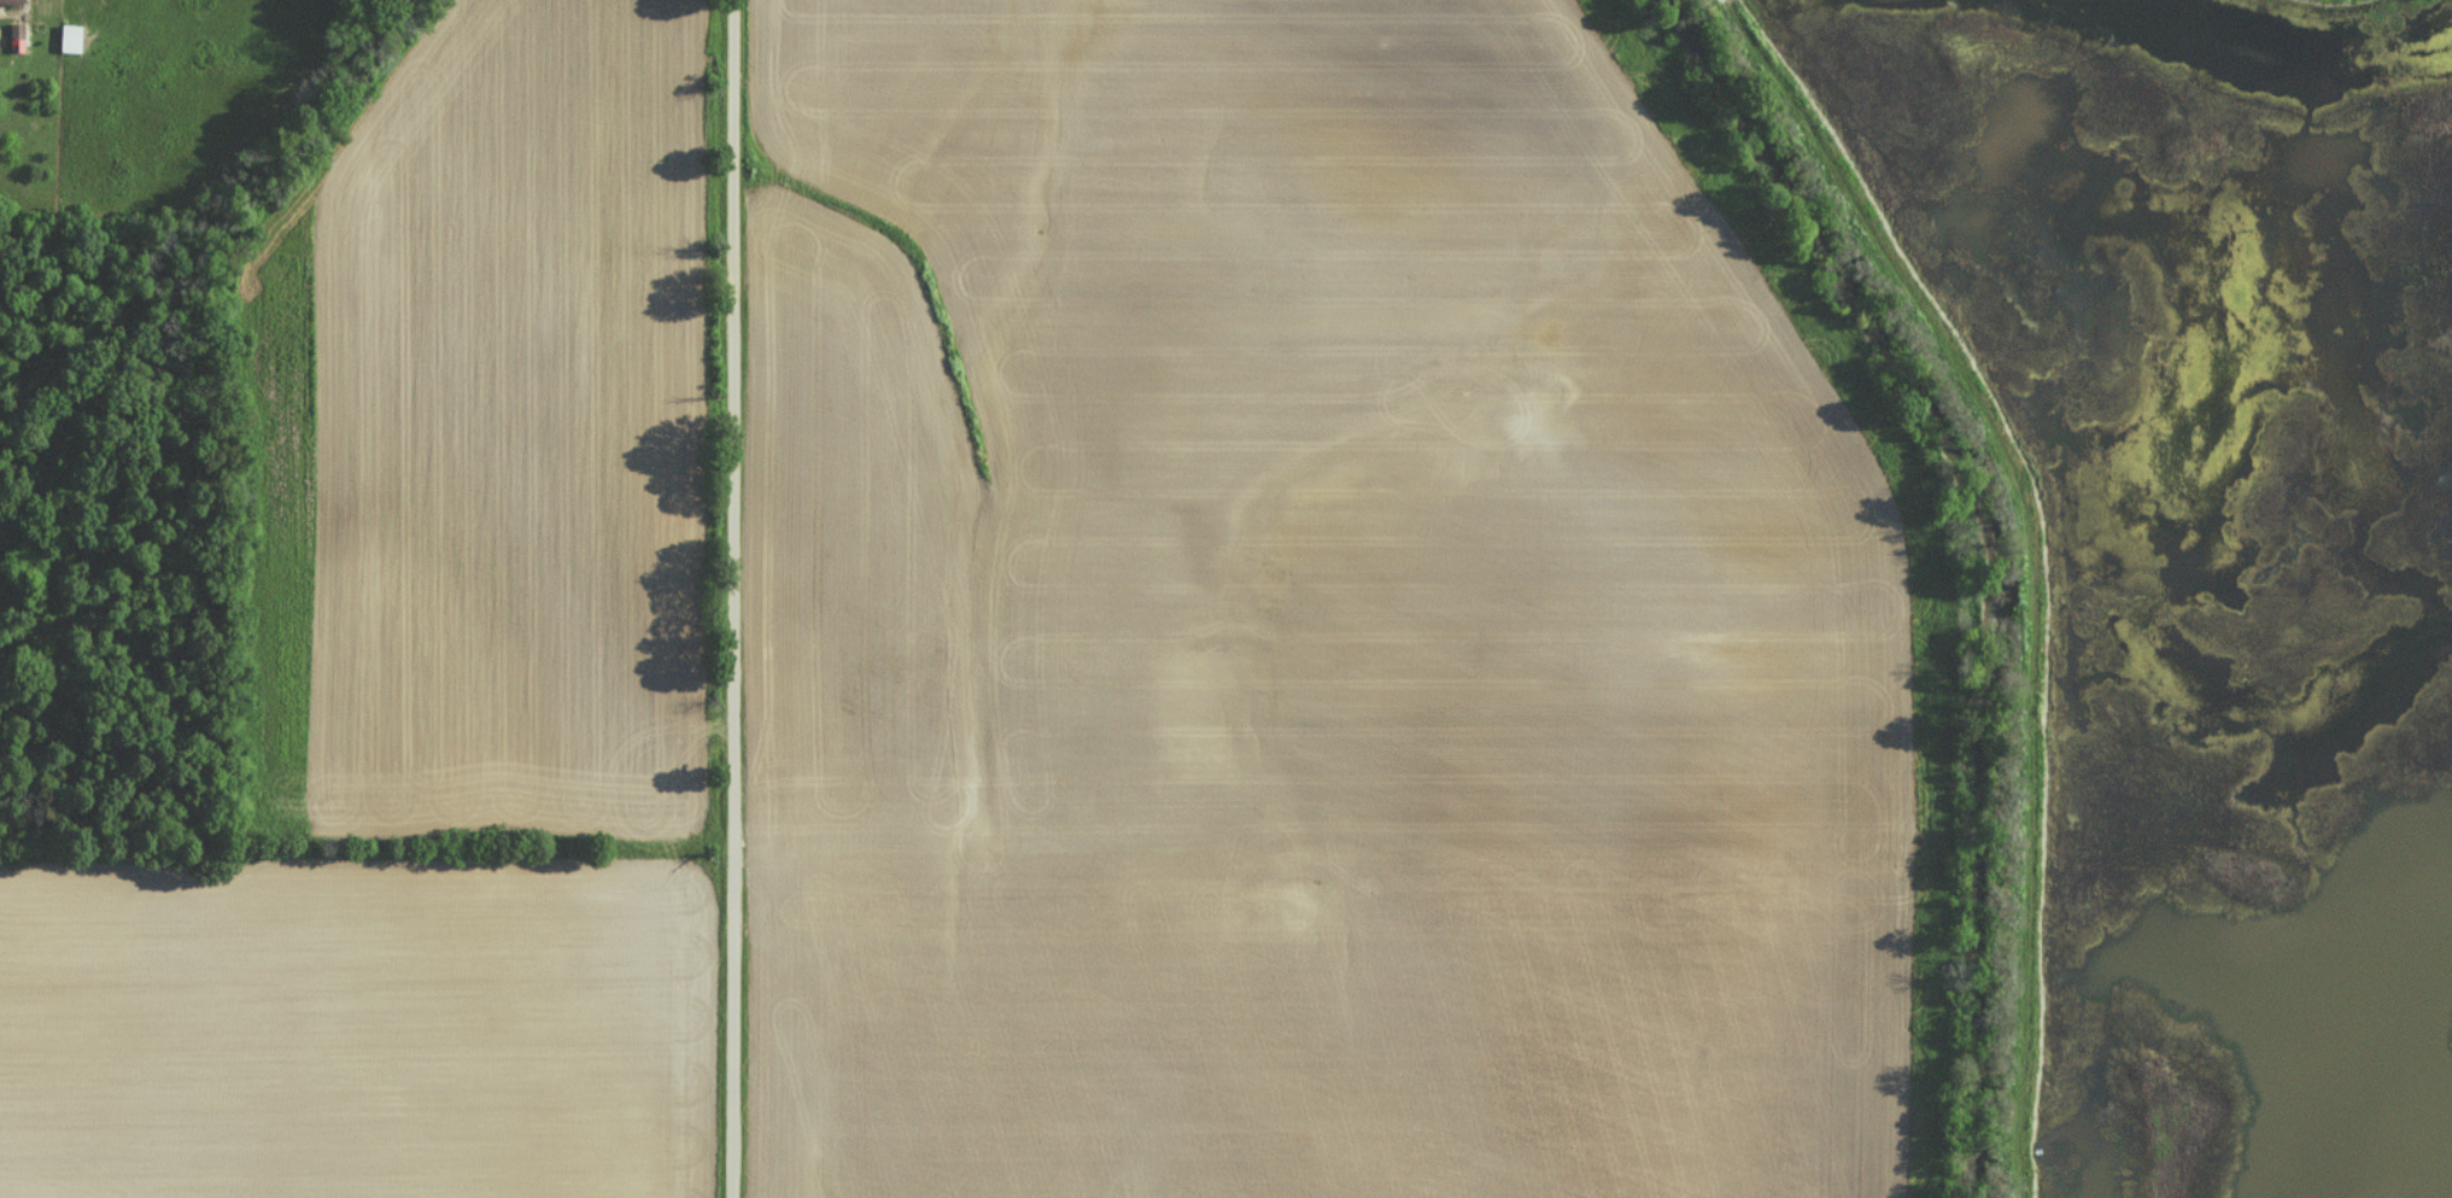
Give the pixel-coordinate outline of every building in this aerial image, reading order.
[(59,52),(80,53),(81,27),(60,26),(59,52)]
